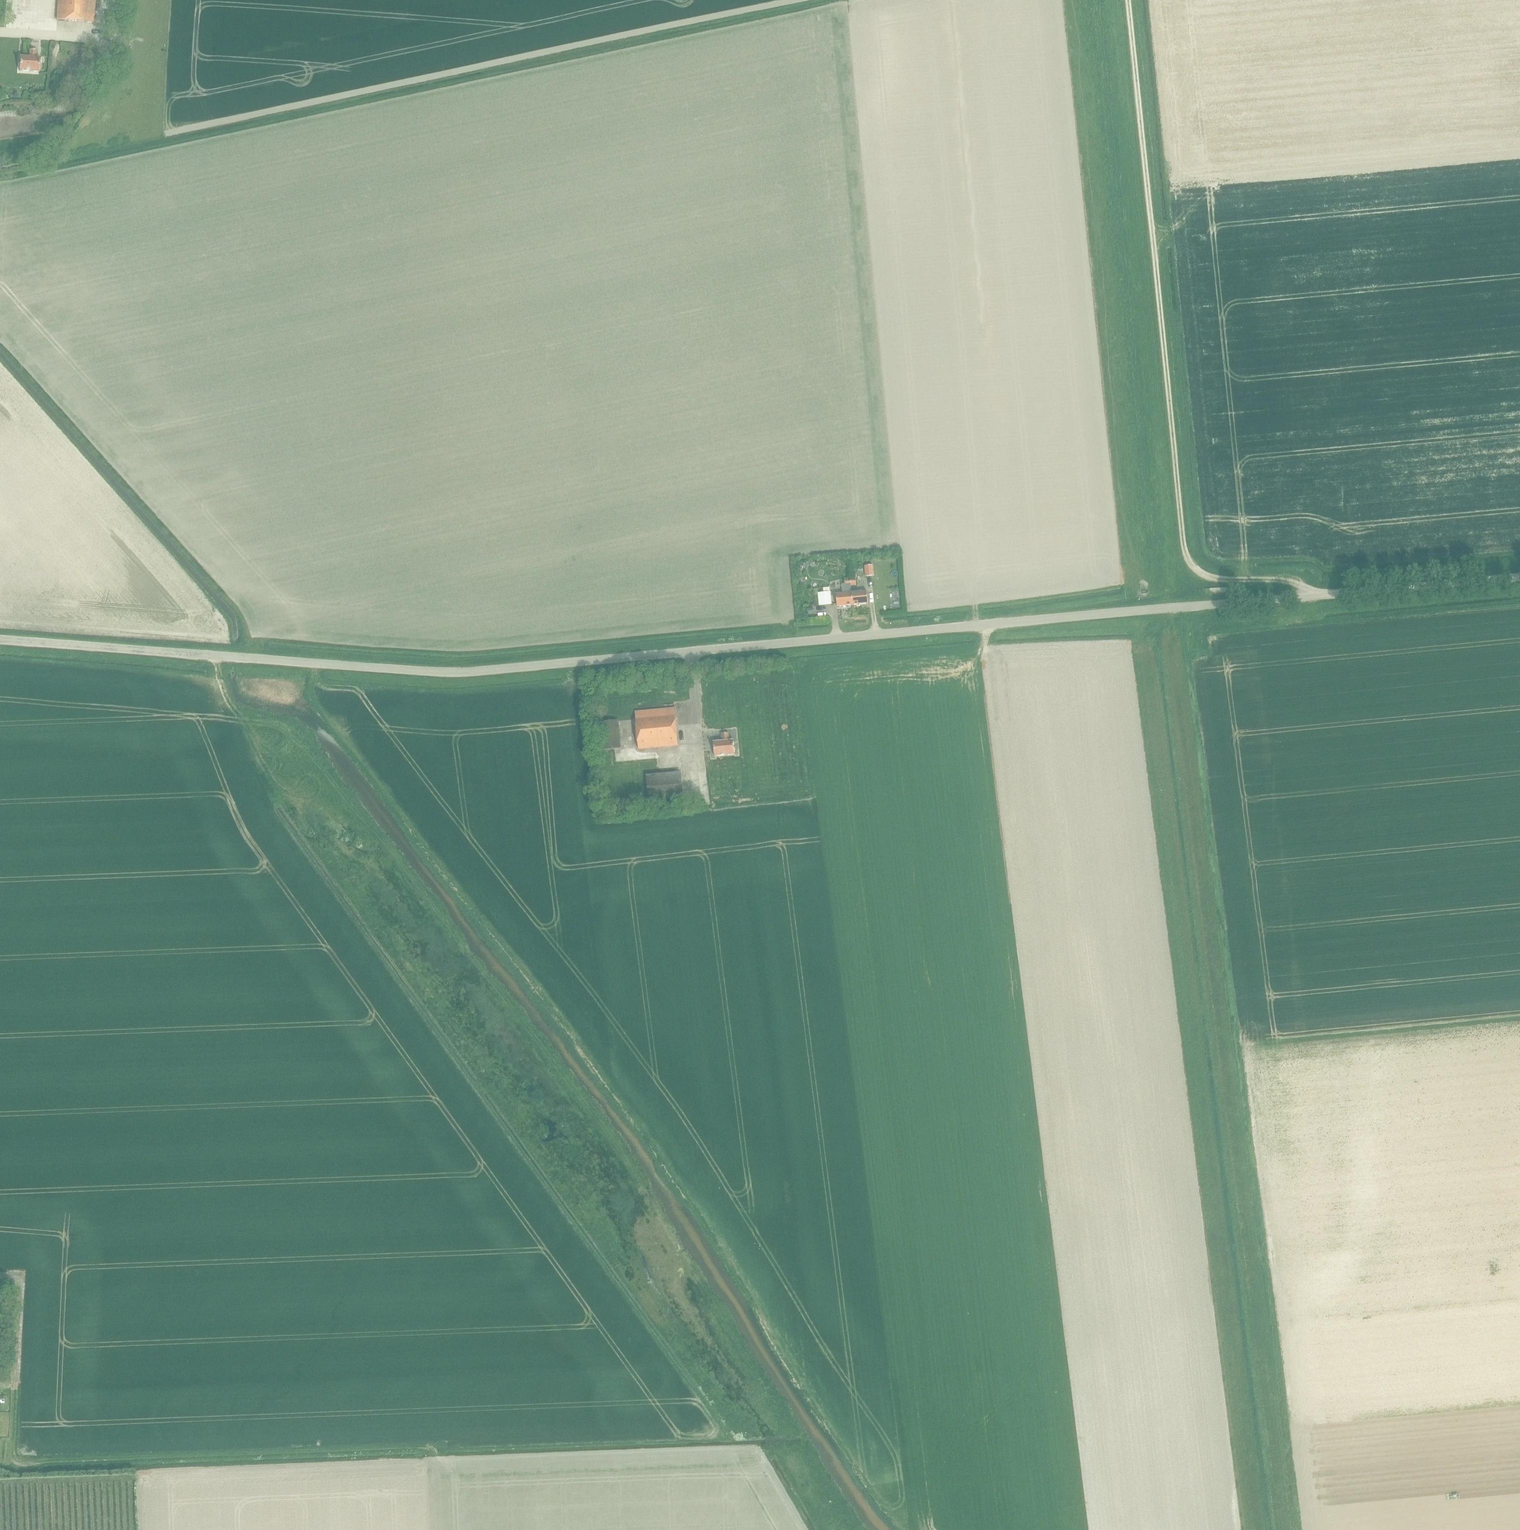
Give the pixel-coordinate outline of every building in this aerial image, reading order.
[(55,21),(91,24),(93,0),(57,0),(55,21)] [(18,6),(17,15),(34,16),(35,7),(18,6)] [(34,51),(29,50),(28,59),(19,58),(17,71),(38,73),(39,59),(34,59),(34,51)] [(865,574),(873,574),(872,564),(864,564),(865,574)] [(852,603),(851,592),(850,584),(849,577),(844,577),(845,583),(842,583),(842,592),(836,593),(837,605),(852,603)] [(866,590),(851,592),(852,603),(867,602),(866,590)] [(819,604),(831,603),(830,591),(824,591),(818,592),(819,604)] [(677,745),(676,725),(674,709),(634,712),(637,749),(677,745)] [(599,722),(601,750),(620,748),(617,721),(599,722)] [(734,754),(733,740),(729,740),(728,732),(722,733),(722,740),(713,741),(714,756),(734,754)] [(622,748),(613,749),(613,757),(623,756),(622,748)] [(682,772),(647,776),(650,802),(685,799),(682,772)]
